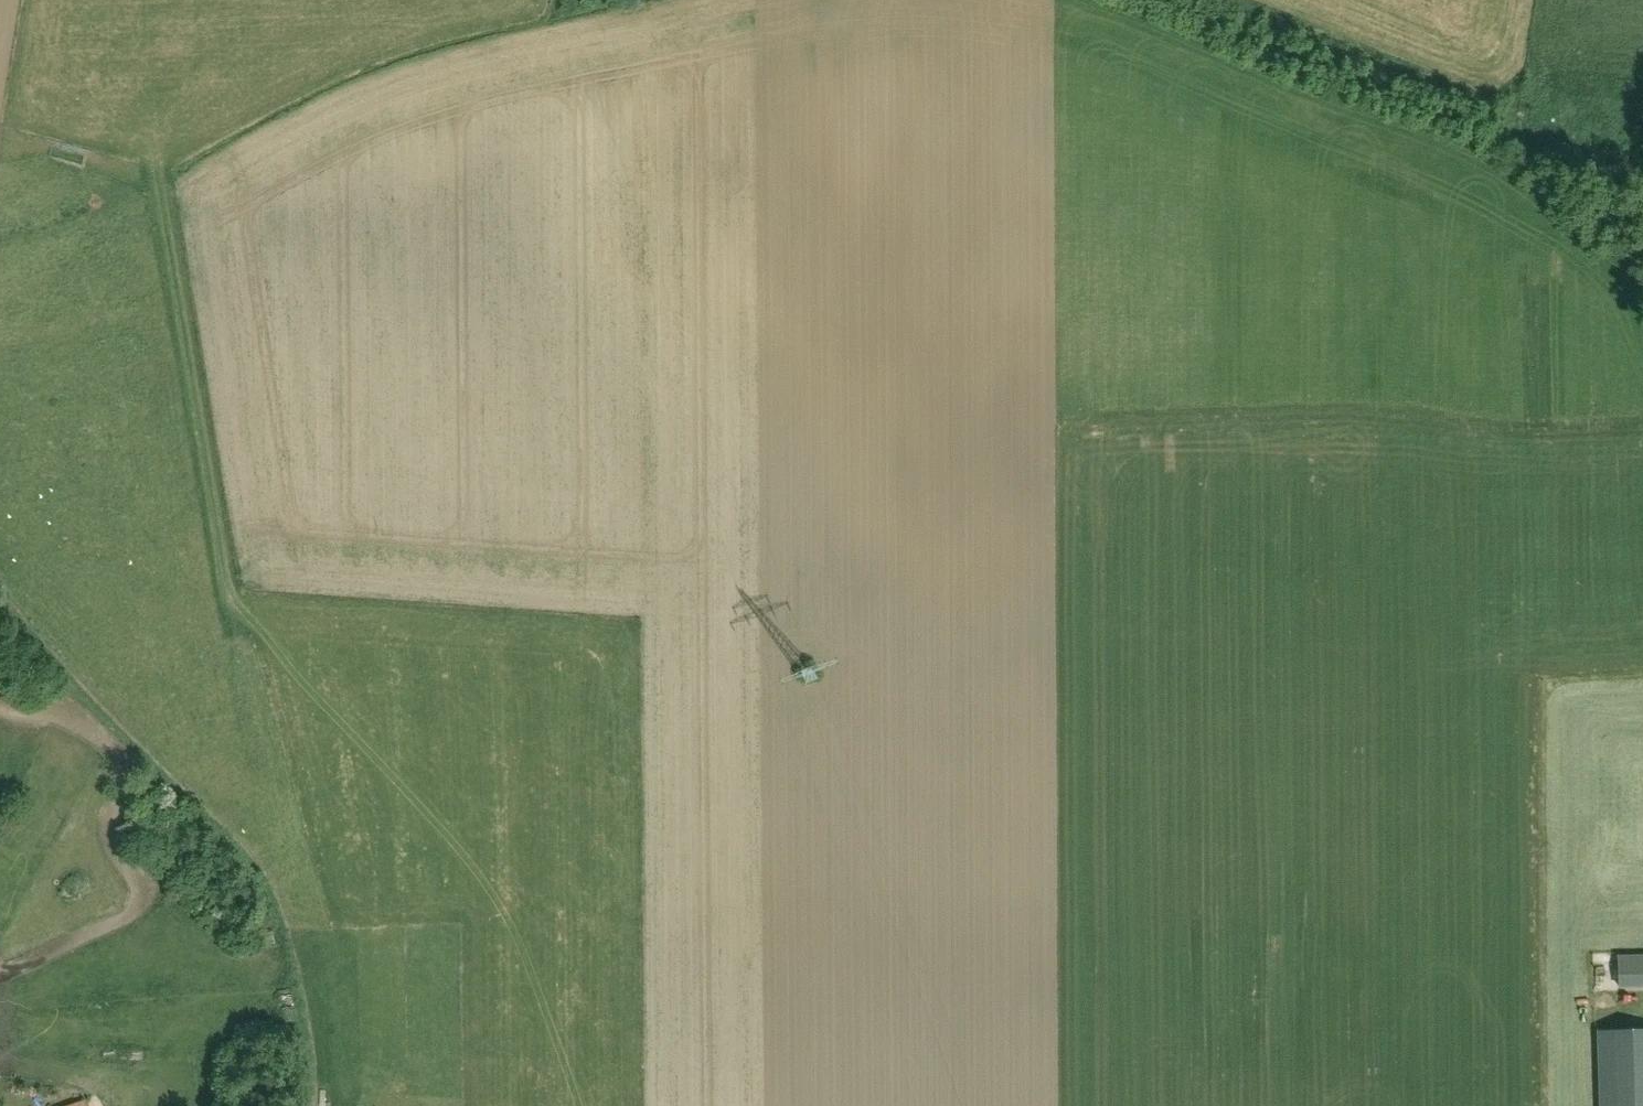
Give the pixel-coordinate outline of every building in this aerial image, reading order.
[(1642,986),(1642,954),(1617,955),(1618,987),(1642,986)] [(1601,1030),(1602,1105),(1642,1105),(1642,1030),(1601,1030)]
